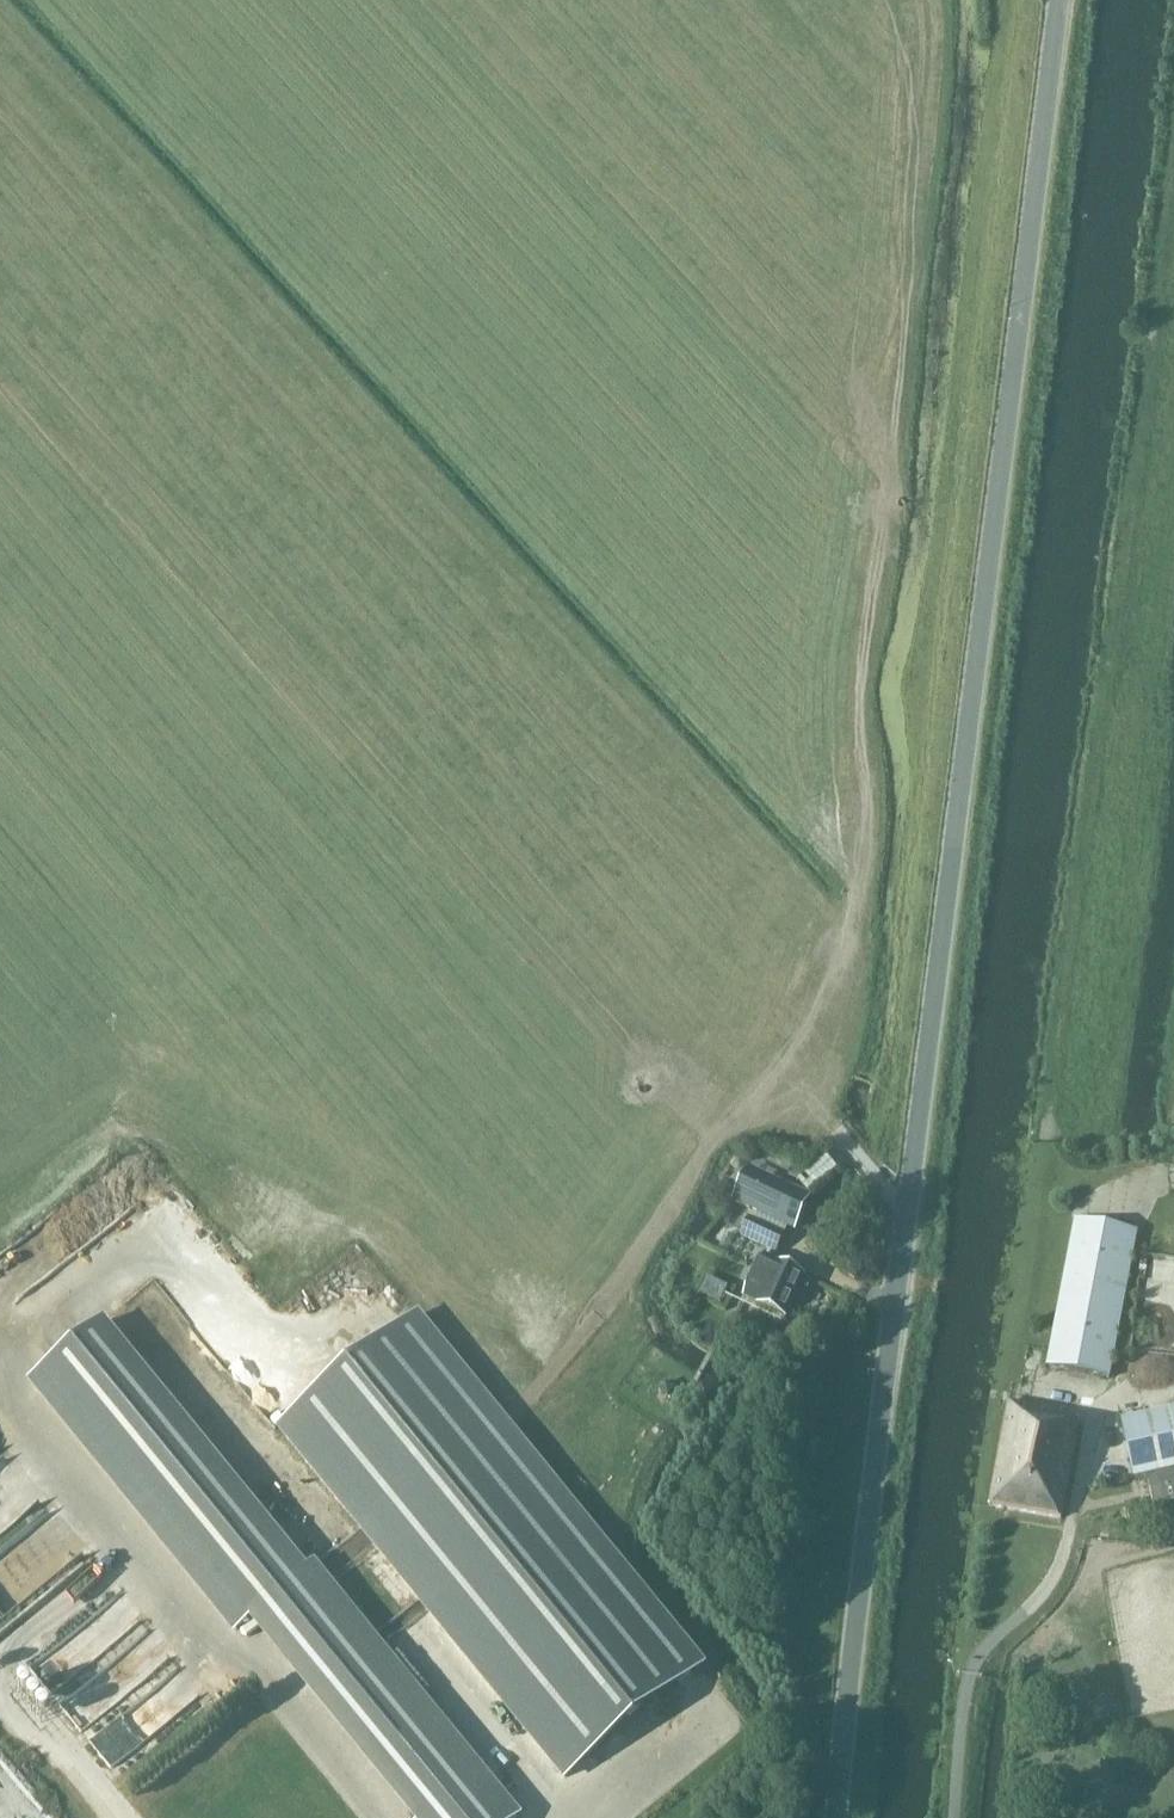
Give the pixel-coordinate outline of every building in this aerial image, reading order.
[(732,1200),(797,1230),(812,1197),(747,1168),(732,1200)] [(749,1218),(740,1236),(778,1254),(787,1235),(749,1218)] [(1138,1231),(1074,1219),(1046,1366),(1111,1378),(1138,1231)] [(765,1253),(744,1298),(786,1318),(795,1298),(802,1301),(810,1283),(804,1280),(805,1277),(783,1267),(786,1262),(765,1253)] [(566,1777),(702,1666),(416,1316),(280,1427),(566,1777)] [(1163,1346),(1164,1321),(1122,1319),(1121,1344),(1163,1346)] [(311,1567),(303,1574),(100,1324),(32,1379),(237,1630),(254,1616),(416,1814),(412,1817),(516,1817),(520,1815),(478,1764),(474,1768),(311,1567)] [(1061,1417),(1062,1411),(1008,1401),(988,1507),(1061,1519),(1080,1421),(1061,1417)] [(1121,1420),(1134,1479),(1156,1474),(1173,1470),(1173,1408),(1143,1414),(1121,1420)] [(1156,1476),(1163,1505),(1173,1503),(1173,1472),(1156,1476)] [(118,1716),(142,1748),(164,1731),(153,1715),(152,1716),(139,1700),(118,1716)]
